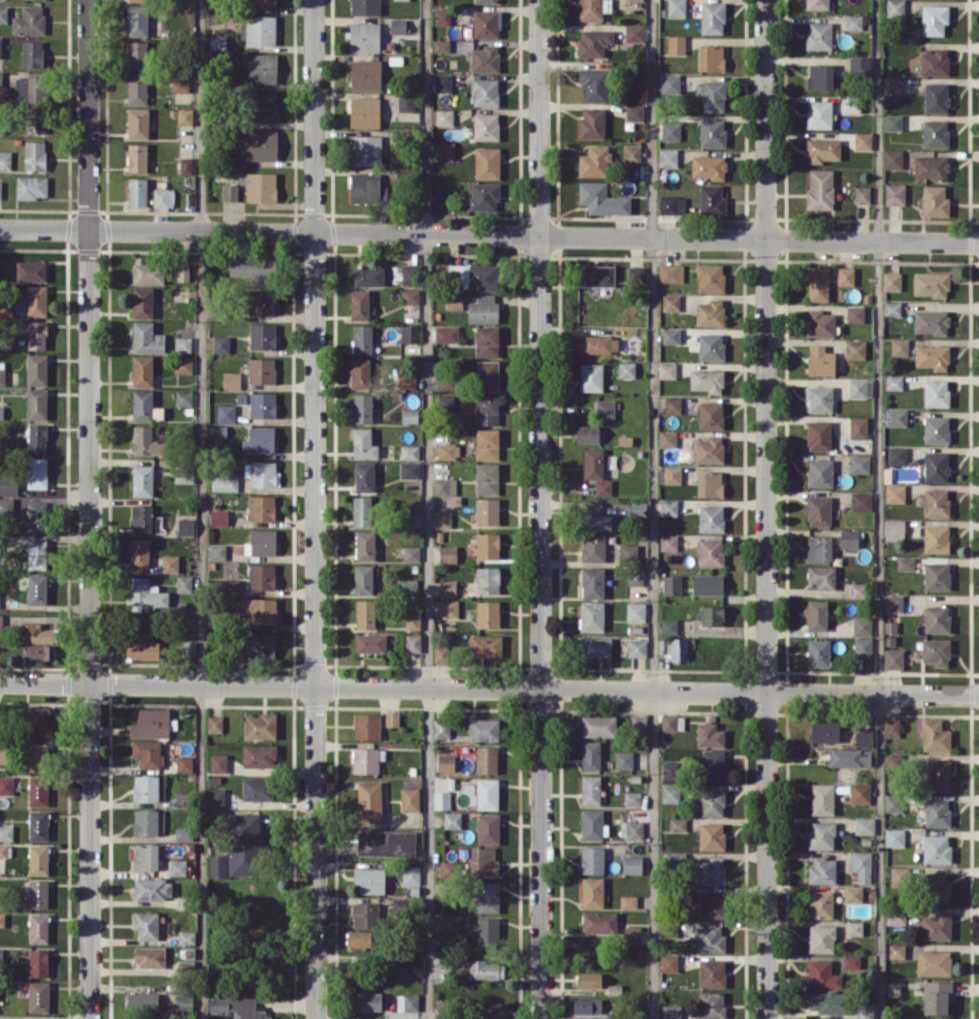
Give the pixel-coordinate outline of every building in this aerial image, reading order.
[(350,14),(380,14),(381,0),(350,0),(350,14)] [(611,0),(578,0),(578,20),(602,20),(602,11),(611,12),(611,0)] [(686,0),(667,0),(667,17),(685,17),(686,0)] [(829,9),(829,0),(807,0),(807,9),(829,9)] [(887,17),(904,16),(904,0),(886,0),(887,17)] [(701,33),(724,34),(725,2),(701,1),(701,33)] [(12,33),(43,34),(44,6),(23,5),(23,16),(12,16),(12,33)] [(127,36),(148,36),(149,5),(127,5),(127,36)] [(922,35),(944,35),(943,22),(948,22),(948,5),(922,5),(922,35)] [(450,25),(450,7),(434,8),(434,25),(450,25)] [(473,37),(501,38),(501,10),(473,10),(473,37)] [(862,14),(846,14),(846,29),(862,29),(862,14)] [(275,16),(242,16),(242,46),(275,46),(275,16)] [(406,34),(406,19),(390,18),(390,33),(406,34)] [(379,53),(380,22),(350,22),(350,52),(379,53)] [(807,49),(832,49),(832,22),(807,22),(807,49)] [(625,41),(644,41),(644,23),(625,24),(625,41)] [(579,57),(604,58),(605,44),(613,45),(614,30),(580,29),(579,57)] [(226,34),(210,34),(210,50),(226,50),(226,34)] [(685,36),(668,35),(668,54),(685,54),(685,36)] [(433,52),(450,53),(450,40),(434,40),(433,52)] [(22,67),(43,67),(44,41),(23,41),(22,67)] [(148,41),(128,41),(127,69),(148,69),(148,41)] [(471,72),(498,71),(498,44),(483,45),(483,48),(471,49),(471,72)] [(699,70),(723,71),(724,45),(699,45),(699,70)] [(948,75),(949,48),(933,48),(933,52),(921,52),(921,74),(948,75)] [(277,54),(248,53),(247,83),(277,84),(277,54)] [(870,76),(871,57),(850,56),(849,76),(870,76)] [(380,90),(381,60),(351,59),(351,89),(380,90)] [(808,90),(832,89),(832,63),(808,64),(808,90)] [(608,69),(579,68),(578,85),(585,85),(585,101),(607,101),(608,69)] [(452,73),(435,73),(435,91),(452,92),(452,73)] [(679,74),(661,73),(661,93),(679,93),(679,74)] [(127,104),(146,104),(146,75),(128,75),(127,104)] [(189,92),(190,75),(172,75),(172,92),(189,92)] [(15,76),(15,101),(45,101),(45,76),(15,76)] [(884,93),(900,93),(901,77),(885,77),(884,93)] [(498,106),(499,79),(473,79),(472,105),(498,106)] [(703,111),(725,111),(724,80),(696,80),(696,93),(703,93),(703,111)] [(924,112),(948,112),(948,83),(925,82),(924,112)] [(276,122),(277,92),(252,92),(251,121),(276,122)] [(398,94),(398,109),(414,110),(414,95),(398,94)] [(841,112),(860,112),(860,95),(842,95),(841,112)] [(380,128),(380,98),(350,97),(350,127),(380,128)] [(832,101),(807,101),(807,128),(832,128),(832,101)] [(643,120),(643,104),(626,103),(626,120),(643,120)] [(45,133),(45,107),(23,107),(23,132),(45,133)] [(148,139),(149,108),(128,107),(127,139),(148,139)] [(579,139),(605,138),(604,107),(583,108),(584,116),(578,116),(579,139)] [(193,108),(177,109),(178,125),(194,125),(193,108)] [(453,109),(433,109),(432,124),(453,124),(453,109)] [(474,140),(499,140),(499,113),(473,113),(474,140)] [(901,130),(901,115),(885,115),(885,130),(901,130)] [(700,147),(725,146),(725,119),(700,120),(700,147)] [(948,148),(948,120),(923,120),(922,147),(948,148)] [(680,122),(662,122),(661,140),(680,141),(680,122)] [(247,160),(277,161),(277,131),(248,130),(247,160)] [(872,150),(872,132),(854,132),(854,149),(872,150)] [(350,165),(381,165),(382,136),(351,135),(350,165)] [(840,139),(807,138),(807,163),(822,163),(822,159),(840,160),(840,139)] [(24,169),(45,170),(46,142),(25,141),(24,169)] [(436,160),(454,160),(455,142),(437,142),(436,160)] [(128,171),(146,172),(147,144),(128,143),(128,171)] [(640,163),(640,144),(624,144),(624,163),(640,163)] [(608,176),(609,145),(588,145),(588,155),(579,154),(578,175),(608,176)] [(499,179),(500,147),(475,147),(475,179),(499,179)] [(659,166),(677,167),(677,149),(659,148),(659,166)] [(903,149),(883,149),(883,169),(902,169),(903,149)] [(0,151),(0,170),(11,170),(12,151),(0,151)] [(691,178),(725,178),(725,156),(692,155),(691,178)] [(914,178),(948,179),(948,156),(914,156),(914,178)] [(191,174),(192,158),(180,157),(180,173),(191,174)] [(833,169),(808,168),(808,209),(832,210),(833,169)] [(276,173),(247,172),(246,202),(276,202),(276,173)] [(350,202),(381,202),(382,173),(350,172),(350,202)] [(48,177),(17,176),(16,198),(47,198),(48,177)] [(129,206),(147,206),(147,177),(128,178),(129,206)] [(607,181),(579,181),(578,203),(588,204),(588,213),(630,214),(631,196),(606,195),(607,181)] [(498,182),(471,182),(470,210),(498,210),(498,182)] [(905,183),(885,183),(885,204),(905,205),(905,183)] [(221,201),(238,201),(238,184),(222,184),(221,201)] [(726,215),(726,196),(721,196),(722,184),(700,184),(700,214),(726,215)] [(945,186),(923,185),(922,215),(949,216),(949,197),(945,197),(945,186)] [(870,203),(871,186),(855,186),(854,203),(870,203)] [(153,206),(173,206),(173,189),(154,189),(153,206)] [(660,213),(684,213),(684,196),(660,196),(660,213)] [(230,276),(250,276),(250,284),(276,284),(276,258),(230,259),(230,276)] [(46,281),(46,260),(16,261),(16,282),(46,281)] [(163,284),(164,264),(133,263),(133,283),(163,284)] [(683,282),(683,264),(660,263),(659,281),(683,282)] [(723,292),(724,263),(697,263),(697,292),(723,292)] [(402,283),(420,283),(420,264),(401,264),(402,283)] [(498,291),(499,264),(448,264),(448,283),(468,283),(468,290),(498,291)] [(178,281),(190,280),(189,265),(177,266),(178,281)] [(614,286),(614,265),(581,265),(581,286),(614,286)] [(627,280),(644,280),(644,266),(628,266),(627,280)] [(828,301),(829,267),(808,266),(807,301),(828,301)] [(854,285),(854,267),(837,266),(837,285),(854,285)] [(383,286),(383,267),(354,267),(354,285),(383,286)] [(883,290),(901,290),(901,272),(883,272),(883,290)] [(948,295),(948,272),(913,272),(914,296),(948,295)] [(27,285),(26,316),(47,317),(47,285),(27,285)] [(133,318),(153,318),(153,287),(133,287),(133,318)] [(419,304),(419,289),(404,288),(403,303),(419,304)] [(249,315),(274,314),(274,289),(249,290),(249,315)] [(369,320),(369,290),(350,290),(350,320),(369,320)] [(498,323),(498,302),(494,302),(494,294),(477,294),(477,302),(468,301),(468,322),(498,323)] [(679,294),(662,294),(662,310),(679,311),(679,294)] [(463,295),(448,295),(448,309),(462,309),(463,295)] [(723,326),(724,299),(708,299),(708,303),(696,302),(695,326),(723,326)] [(901,301),(884,301),(884,315),(901,315),(901,301)] [(865,306),(846,305),(846,323),(864,323),(865,306)] [(835,314),(822,314),(822,309),(807,308),(806,336),(834,336),(835,314)] [(913,333),(947,333),(948,310),(914,310),(913,333)] [(47,349),(47,321),(28,321),(28,349),(47,349)] [(165,333),(153,333),(153,321),(133,321),(132,352),(165,353),(165,333)] [(275,324),(250,324),(250,349),(276,349),(275,324)] [(419,342),(419,324),(401,325),(402,343),(419,342)] [(372,353),(372,325),(352,325),(353,354),(372,353)] [(458,326),(435,326),(435,342),(458,342),(458,326)] [(499,357),(498,326),(476,326),(476,357),(499,357)] [(662,344),(680,344),(679,328),(662,328),(662,344)] [(723,360),(723,333),(699,333),(699,360),(723,360)] [(229,353),(229,335),(213,335),(213,353),(229,353)] [(582,352),(618,353),(618,336),(582,335),(582,352)] [(175,351),(194,352),(194,337),(175,337),(175,351)] [(908,338),(891,339),(892,356),(909,355),(908,338)] [(865,340),(845,340),(845,359),(865,358),(865,340)] [(834,375),(835,351),(825,351),(825,345),(809,345),(809,375),(834,375)] [(915,366),(933,366),(934,370),(948,370),(948,345),(915,345),(915,366)] [(47,385),(47,353),(27,354),(27,385),(47,385)] [(152,355),(133,355),(132,386),(152,386),(152,355)] [(192,373),(192,357),(174,357),(174,374),(192,373)] [(275,358),(249,357),(248,383),(275,384),(275,358)] [(351,388),(370,388),(371,359),(351,358),(351,388)] [(499,361),(477,361),(477,391),(498,391),(499,361)] [(635,362),(619,362),(618,378),(635,378),(635,362)] [(580,391),(603,391),(603,363),(581,363),(580,391)] [(658,378),(676,378),(676,363),(658,363),(658,378)] [(690,389),(708,389),(708,393),(723,394),(723,370),(691,369),(690,389)] [(240,388),(240,372),(223,372),(223,388),(240,388)] [(902,375),(886,375),(885,389),(902,390),(902,375)] [(438,390),(455,390),(455,377),(437,377),(438,390)] [(848,397),(872,398),(872,378),(849,378),(848,397)] [(948,407),(948,380),(924,379),(924,406),(948,407)] [(832,412),(832,386),(808,386),(807,411),(832,412)] [(27,419),(47,420),(48,388),(28,388),(27,419)] [(133,420),(152,421),(153,390),(133,390),(133,420)] [(192,391),(176,391),(175,406),(192,406),(192,391)] [(276,393),(251,392),(250,417),(276,417),(276,393)] [(372,423),(372,394),(354,394),(353,422),(372,423)] [(498,394),(476,395),(476,425),(498,424),(498,394)] [(453,395),(437,396),(437,412),(454,411),(453,395)] [(681,397),(665,397),(665,413),(681,413),(681,397)] [(615,400),(596,399),(595,417),(614,417),(615,400)] [(723,428),(723,402),(699,401),(698,428),(723,428)] [(235,405),(217,404),(217,422),(235,422),(235,405)] [(907,425),(907,408),(885,408),(885,425),(907,425)] [(402,422),(421,422),(421,410),(402,409),(402,422)] [(949,443),(949,416),(924,416),(924,443),(949,443)] [(849,438),(867,439),(867,417),(850,417),(849,438)] [(807,450),(831,450),(830,420),(807,421),(807,450)] [(47,452),(47,424),(29,424),(28,452),(47,452)] [(227,437),(226,425),(211,425),(212,437),(227,437)] [(576,442),(599,443),(599,425),(576,425),(576,442)] [(153,426),(133,426),(133,453),(167,454),(167,434),(153,434),(153,426)] [(274,452),(274,427),(249,426),(249,452),(274,452)] [(353,457),(378,457),(378,444),(371,444),(371,427),(353,427),(353,457)] [(476,460),(499,460),(499,429),(476,429),(476,460)] [(660,446),(677,446),(676,430),(659,431),(660,446)] [(723,463),(723,436),(707,435),(707,440),(695,440),(695,462),(723,463)] [(438,459),(459,458),(459,443),(438,443),(438,459)] [(401,459),(419,459),(419,445),(401,445),(401,459)] [(906,464),(906,446),(887,446),(887,463),(906,464)] [(595,495),(611,495),(612,479),(603,479),(604,448),(584,448),(583,479),(595,479),(595,495)] [(948,452),(925,452),(924,481),(948,482),(948,452)] [(869,473),(870,455),(849,454),(849,473),(869,473)] [(47,489),(48,458),(27,457),(26,488),(47,489)] [(832,487),(833,459),(808,459),(807,486),(832,487)] [(276,462),(244,461),(244,477),(251,477),(250,486),(280,486),(280,471),(276,471),(276,462)] [(374,462),(355,462),(355,492),(375,491),(374,462)] [(401,478),(421,478),(421,462),(401,462),(401,478)] [(499,463),(476,463),(476,494),(498,494),(499,463)] [(153,466),(133,465),(133,496),(152,496),(153,466)] [(194,483),(195,466),(176,465),(175,483),(194,483)] [(681,465),(665,465),(665,483),(681,483),(681,465)] [(697,496),(722,497),(723,471),(698,470),(697,496)] [(17,476),(0,475),(0,495),(17,495),(17,476)] [(212,491),(238,491),(238,476),(212,475),(212,491)] [(434,495),(456,495),(456,478),(434,477),(434,495)] [(885,502),(904,502),(904,485),(885,484),(885,502)] [(948,516),(949,489),(924,489),(924,516),(948,516)] [(871,491),(851,492),(851,511),(872,510),(871,491)] [(275,496),(249,495),(248,520),(274,521),(275,496)] [(372,497),(353,496),(352,525),(371,526),(372,497)] [(831,496),(807,496),(807,525),(830,526),(831,496)] [(0,497),(0,510),(5,510),(5,507),(13,507),(14,497),(0,497)] [(476,525),(499,524),(498,498),(475,498),(476,525)] [(677,499),(661,499),(660,515),(677,515),(677,499)] [(28,531),(49,532),(49,502),(28,501),(28,531)] [(133,532),(151,532),(152,504),(133,504),(133,532)] [(723,532),(723,504),(699,504),(699,532),(723,532)] [(228,510),(210,510),(210,525),(228,525),(228,510)] [(451,528),(451,511),(434,510),(434,527),(451,528)] [(611,531),(612,515),(588,514),(587,530),(611,531)] [(178,534),(194,535),(194,519),(178,518),(178,534)] [(885,539),(904,538),(904,519),(885,519),(885,539)] [(949,553),(949,525),(924,525),(924,552),(949,553)] [(276,555),(276,529),(250,530),(250,542),(244,542),(244,555),(276,555)] [(355,560),(374,561),(375,531),(357,530),(355,560)] [(859,548),(858,530),(840,530),(841,548),(859,548)] [(476,559),(499,559),(499,532),(476,533),(476,559)] [(605,561),(605,533),(581,534),(582,562),(605,561)] [(660,550),(678,550),(678,534),(660,534),(660,550)] [(806,561),(830,562),(831,536),(807,535),(806,561)] [(148,567),(149,538),(130,538),(130,567),(148,567)] [(723,538),(698,539),(699,566),(724,566),(723,538)] [(28,569),(47,569),(47,539),(28,539),(28,569)] [(226,544),(209,544),(209,559),(225,560),(226,544)] [(620,544),(620,559),(637,559),(637,544),(620,544)] [(439,562),(456,562),(457,546),(440,545),(439,562)] [(419,546),(404,546),(404,561),(419,561),(419,546)] [(178,555),(162,556),(162,573),(179,573),(178,555)] [(914,556),(897,557),(897,570),(914,570),(914,556)] [(949,589),(949,562),(924,562),(924,590),(949,589)] [(249,589),(275,589),(275,564),(249,564),(249,589)] [(373,565),(354,565),(354,594),(373,594),(373,565)] [(816,589),(835,589),(835,566),(807,566),(807,583),(816,582),(816,589)] [(499,567),(476,567),(477,593),(500,593),(499,567)] [(604,568),(582,568),(582,599),(604,599),(604,568)] [(627,569),(628,586),(643,585),(643,568),(627,569)] [(46,604),(47,575),(28,574),(28,604),(46,604)] [(177,592),(193,592),(193,576),(177,575),(177,592)] [(681,594),(681,575),(663,575),(664,594),(681,594)] [(723,575),(693,575),(693,594),(723,594),(723,575)] [(168,591),(158,591),(158,585),(149,585),(149,577),(130,577),(130,605),(144,605),(144,609),(168,608),(168,591)] [(240,593),(240,579),(221,579),(222,594),(240,593)] [(418,579),(401,579),(401,597),(417,598),(418,579)] [(455,596),(456,580),(440,580),(439,596),(455,596)] [(902,595),(884,594),(884,612),(902,612),(902,595)] [(276,624),(277,599),(238,598),(237,613),(245,613),(245,623),(276,624)] [(357,629),(375,628),(375,599),(356,599),(357,629)] [(458,617),(458,599),(440,599),(440,617),(458,617)] [(808,630),(827,630),(827,600),(807,600),(808,630)] [(477,601),(476,627),(499,628),(499,601),(477,601)] [(580,602),(581,631),(604,630),(603,602),(580,602)] [(626,621),(645,621),(646,602),(627,602),(626,621)] [(699,626),(724,625),(723,605),(699,606),(699,626)] [(949,633),(949,606),(925,605),(925,632),(949,633)] [(420,630),(421,613),(407,612),(406,629),(420,630)] [(853,635),(871,635),(872,617),(853,616),(853,635)] [(661,619),(661,634),(677,634),(677,619),(661,619)] [(895,621),(885,622),(885,645),(896,645),(895,621)] [(56,641),(56,629),(41,629),(41,623),(25,623),(25,641),(56,641)] [(249,657),(274,657),(275,633),(250,633),(249,657)] [(356,652),(386,652),(386,634),(356,633),(356,652)] [(421,634),(405,634),(405,652),(421,652),(421,634)] [(502,656),(502,635),(470,634),(469,656),(502,656)] [(611,656),(611,636),(580,637),(581,657),(611,656)] [(854,657),(872,656),(872,637),(854,638),(854,657)] [(688,660),(688,638),(659,638),(658,653),(670,653),(670,659),(688,660)] [(647,639),(628,639),(628,656),(646,657),(647,639)] [(830,639),(808,639),(807,666),(830,666),(830,639)] [(949,639),(922,639),(921,662),(936,662),(936,666),(949,666),(949,639)] [(160,641),(127,640),(126,658),(159,659),(160,641)] [(196,641),(182,642),(182,656),(196,656),(196,641)] [(55,645),(26,645),(26,659),(55,660),(55,645)] [(435,662),(450,662),(449,646),(434,646),(435,662)] [(903,649),(885,648),(884,668),(903,668),(903,649)] [(47,707),(26,707),(25,736),(46,737),(47,707)] [(169,738),(170,709),(138,708),(137,724),(130,724),(129,737),(169,738)] [(399,710),(386,710),(386,726),(398,726),(399,710)] [(276,714),(245,714),(245,738),(276,738),(276,714)] [(380,739),(380,714),(353,714),(354,739),(380,739)] [(661,731),(683,731),(683,726),(677,726),(677,714),(661,714),(661,731)] [(223,732),(223,715),(207,716),(208,732),(223,732)] [(582,737),(616,736),(616,715),(582,716),(582,737)] [(646,716),(631,716),(631,731),(646,731),(646,716)] [(499,741),(500,719),(468,718),(468,740),(499,741)] [(899,738),(900,719),(884,718),(884,737),(899,738)] [(434,738),(450,738),(450,719),(433,719),(434,738)] [(922,751),(950,751),(950,730),(941,730),(941,720),(922,719),(922,751)] [(839,721),(812,721),(811,742),(839,742),(839,721)] [(697,745),(724,746),(724,730),(716,730),(716,723),(697,722),(697,745)] [(873,728),(855,729),(855,746),(873,746),(873,728)] [(160,768),(160,740),(132,741),(132,756),(140,756),(140,769),(160,768)] [(600,741),(582,741),(582,771),(600,770),(600,741)] [(28,742),(27,771),(47,772),(48,742),(28,742)] [(276,744),(243,744),(243,766),(276,766),(276,744)] [(8,764),(8,745),(0,745),(0,763),(8,764)] [(476,773),(498,773),(498,746),(476,745),(476,773)] [(353,773),(378,773),(379,748),(353,747),(353,773)] [(830,765),(871,766),(871,749),(830,748),(830,765)] [(724,780),(724,750),(703,750),(703,780),(724,780)] [(633,751),(615,751),(616,769),(633,768),(633,751)] [(454,771),(455,753),(438,753),(437,771),(454,771)] [(226,754),(210,754),(210,772),(227,772),(226,754)] [(177,771),(193,771),(193,755),(177,755),(177,771)] [(949,790),(950,759),(928,758),(927,790),(949,790)] [(663,780),(679,779),(679,760),(662,760),(663,780)] [(133,775),(134,801),(165,801),(164,775),(133,775)] [(582,805),(600,805),(600,775),(582,775),(582,805)] [(13,776),(0,776),(0,794),(13,794),(13,776)] [(47,805),(47,776),(29,776),(29,805),(47,805)] [(242,799),(273,800),(273,778),(243,777),(242,799)] [(477,809),(498,809),(498,779),(477,778),(477,809)] [(358,822),(382,822),(381,781),(357,782),(358,822)] [(811,815),(833,815),(833,783),(811,784),(811,815)] [(870,803),(870,783),(850,783),(850,803),(870,803)] [(661,802),(679,803),(680,785),(662,784),(661,802)] [(208,788),(208,806),(225,806),(224,788),(208,788)] [(419,811),(419,788),(401,788),(401,811),(419,811)] [(700,815),(724,816),(725,789),(700,789),(700,815)] [(434,809),(450,808),(450,791),(433,791),(434,809)] [(640,791),(624,791),(624,805),(640,805),(640,791)] [(885,812),(902,812),(902,794),(884,794),(885,812)] [(924,826),(949,826),(949,799),(924,799),(924,826)] [(164,809),(133,810),(134,835),(164,835),(164,809)] [(582,840),(603,839),(602,809),(581,809),(582,840)] [(48,811),(29,810),(29,840),(47,840),(48,811)] [(460,828),(461,812),(444,811),(444,828),(460,828)] [(230,876),(261,875),(259,813),(229,814),(230,876)] [(499,843),(499,813),(478,813),(478,843),(499,843)] [(874,817),(855,817),(855,834),(874,834),(874,817)] [(686,831),(686,818),(670,818),(670,831),(686,831)] [(643,838),(643,821),(620,821),(621,839),(643,838)] [(834,849),(835,822),(809,821),(809,848),(834,849)] [(699,849),(724,850),(724,823),(699,822),(699,849)] [(12,825),(0,825),(0,840),(12,840),(12,825)] [(194,828),(176,828),(176,840),(193,840),(194,828)] [(904,846),(904,828),(885,828),(885,846),(904,846)] [(357,854),(415,856),(415,831),(358,829),(357,854)] [(923,863),(949,862),(949,835),(922,835),(923,863)] [(158,843),(134,843),(134,870),(158,870),(158,843)] [(48,874),(47,844),(29,845),(30,874),(48,874)] [(581,873),(604,873),(604,846),(581,846),(581,873)] [(498,875),(499,859),(495,859),(495,847),(470,847),(470,875),(498,875)] [(851,870),(857,871),(857,883),(871,883),(871,851),(852,851),(851,870)] [(208,854),(209,878),(227,877),(227,854),(208,854)] [(624,874),(642,874),(642,856),(624,856),(624,874)] [(724,884),(725,857),(710,857),(709,861),(696,861),(695,884),(724,884)] [(835,883),(836,857),(813,857),(812,865),(808,865),(808,883),(835,883)] [(186,859),(169,860),(169,876),(186,876),(186,859)] [(420,865),(403,865),(403,884),(420,884),(420,865)] [(891,885),(906,885),(906,867),(891,867),(891,885)] [(385,894),(385,868),(354,868),(354,883),(360,883),(360,893),(385,894)] [(946,872),(927,872),(926,902),(950,902),(950,881),(946,881),(946,872)] [(581,908),(603,908),(604,878),(582,877),(581,908)] [(134,879),(134,898),(172,899),(172,879),(134,879)] [(47,908),(48,880),(30,880),(29,908),(47,908)] [(499,913),(499,882),(478,882),(478,912),(499,913)] [(862,886),(844,886),(845,902),(862,902),(862,886)] [(832,918),(833,890),(809,890),(808,917),(832,918)] [(724,918),(725,892),(700,891),(700,918),(724,918)] [(621,908),(637,907),(636,895),(621,895),(621,908)] [(353,926),(379,926),(378,902),(353,903),(353,926)] [(905,925),(905,905),(887,905),(886,924),(905,925)] [(158,940),(158,912),(135,911),(135,939),(158,940)] [(582,932),(616,933),(616,912),(582,911),(582,932)] [(950,939),(951,912),(933,912),(933,916),(921,916),(921,939),(950,939)] [(48,943),(48,913),(29,913),(29,943),(48,943)] [(477,945),(498,946),(499,917),(478,917),(477,945)] [(863,935),(862,921),(846,921),(846,935),(863,935)] [(640,943),(641,926),(624,925),(624,943),(640,943)] [(808,952),(834,952),(834,925),(808,925),(808,952)] [(698,952),(725,953),(726,935),(720,935),(720,926),(698,926),(698,952)] [(178,943),(195,944),(195,931),(178,930),(178,943)] [(347,946),(373,946),(374,930),(348,930),(347,946)] [(889,958),(904,958),(904,943),(889,944),(889,958)] [(164,967),(165,947),(136,946),(135,967),(164,967)] [(29,976),(48,977),(48,949),(30,948),(29,976)] [(916,975),(951,976),(951,951),(916,950),(916,975)] [(661,971),(677,972),(678,955),(661,955),(661,971)] [(860,968),(859,955),(843,955),(844,969),(860,968)] [(699,986),(725,987),(725,959),(699,959),(699,986)] [(832,986),(832,959),(808,959),(808,986),(832,986)] [(503,979),(503,960),(469,960),(469,978),(503,979)] [(601,988),(602,973),(577,972),(577,987),(601,988)] [(48,1013),(49,982),(29,981),(29,1012),(48,1013)] [(923,1013),(947,1013),(948,1002),(951,1002),(952,981),(924,981),(923,1013)] [(621,984),(607,984),(607,994),(621,994),(621,984)] [(699,1018),(724,1018),(725,992),(699,991),(699,1018)] [(159,992),(125,992),(125,1011),(158,1012),(159,992)] [(382,1009),(382,992),(354,992),(354,1009),(382,1009)] [(808,1012),(846,1013),(846,993),(808,992),(808,1012)] [(176,1012),(193,1012),(192,994),(175,995),(176,1012)] [(419,1011),(418,994),(396,994),(397,1011),(419,1011)] [(270,1011),(256,1010),(256,997),(209,996),(208,1012),(234,1013),(234,1018),(270,1018),(270,1011)] [(602,998),(573,999),(574,1014),(602,1013),(602,998)] [(506,1002),(483,1003),(483,1018),(506,1018),(506,1002)] [(856,1002),(856,1018),(873,1018),(874,1002),(856,1002)] [(681,1005),(663,1004),(663,1018),(681,1018),(681,1005)]
